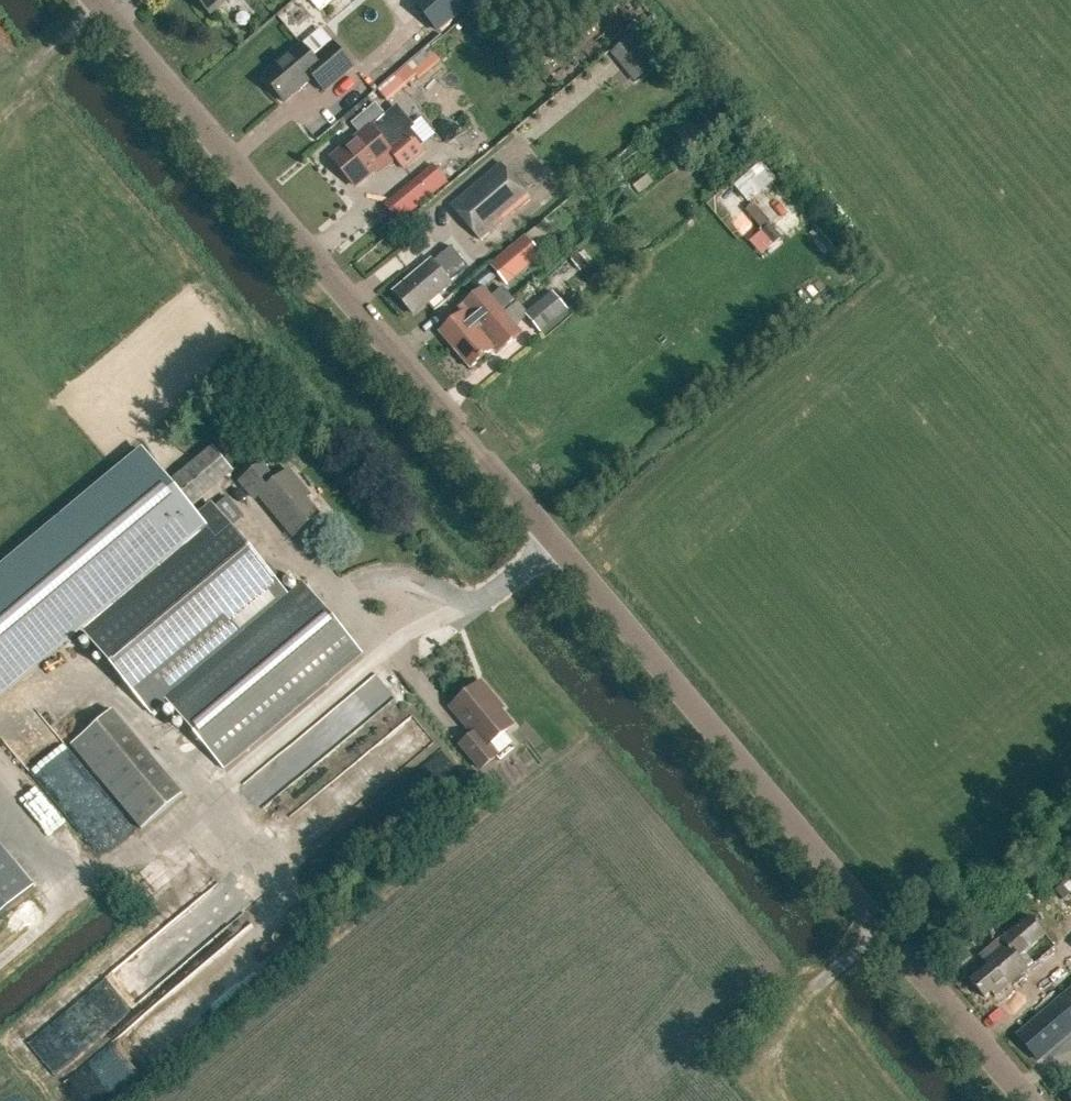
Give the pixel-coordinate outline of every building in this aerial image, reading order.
[(211,16),(230,0),(197,0),(211,16)] [(324,8),(334,0),(318,0),(324,8)] [(414,4),(437,31),(474,0),(419,0),(414,4)] [(333,43),(314,59),(302,45),(263,78),(285,103),(313,78),(325,92),(354,67),(333,43)] [(384,82),(393,94),(433,67),(425,54),(384,82)] [(650,69),(638,55),(622,68),(634,82),(650,69)] [(394,108),(386,115),(376,104),(352,124),(361,135),(333,159),(355,186),(377,167),(381,171),(396,159),(404,169),(424,152),(406,130),(409,126),(394,108)] [(530,198),(502,164),(451,206),(452,207),(479,240),(519,207),(530,198)] [(417,181),(406,190),(419,205),(429,196),(417,181)] [(489,265),(507,286),(542,255),(525,234),(489,265)] [(433,262),(396,293),(414,313),(450,282),(467,267),(451,248),(433,262)] [(440,333),(455,351),(513,302),(504,291),(494,300),(483,288),(462,306),(466,311),(440,333)] [(552,291),(524,315),(541,334),(569,310),(552,291)] [(455,351),(470,369),(497,347),(500,351),(521,333),(506,315),(516,306),(513,302),(455,351)] [(169,475),(190,501),(233,465),(212,439),(169,475)] [(120,470),(83,501),(0,570),(0,686),(75,623),(150,713),(166,700),(224,770),(363,654),(304,583),(288,596),(213,506),(197,519),(142,452),(120,470)] [(259,496),(294,537),(319,516),(296,489),(301,485),(288,470),(276,481),(261,463),(240,481),(255,499),(259,496)] [(373,717),(405,692),(386,669),(354,693),(373,717)] [(474,735),(461,746),(481,770),(497,756),(489,745),(512,726),(493,703),(496,701),(481,683),(451,708),(474,735)] [(53,734),(48,710),(14,717),(20,741),(53,734)] [(183,796),(113,711),(72,745),(142,830),(183,796)] [(39,889),(0,842),(0,922),(39,889)] [(988,965),(970,981),(985,998),(991,993),(995,998),(1011,984),(1021,976),(1028,970),(1018,958),(1045,935),(1029,916),(981,957),(988,965)] [(1042,1062),(1070,1036),(1070,990),(1064,996),(1065,998),(1059,1003),(1058,1002),(1019,1036),(1042,1062)]
